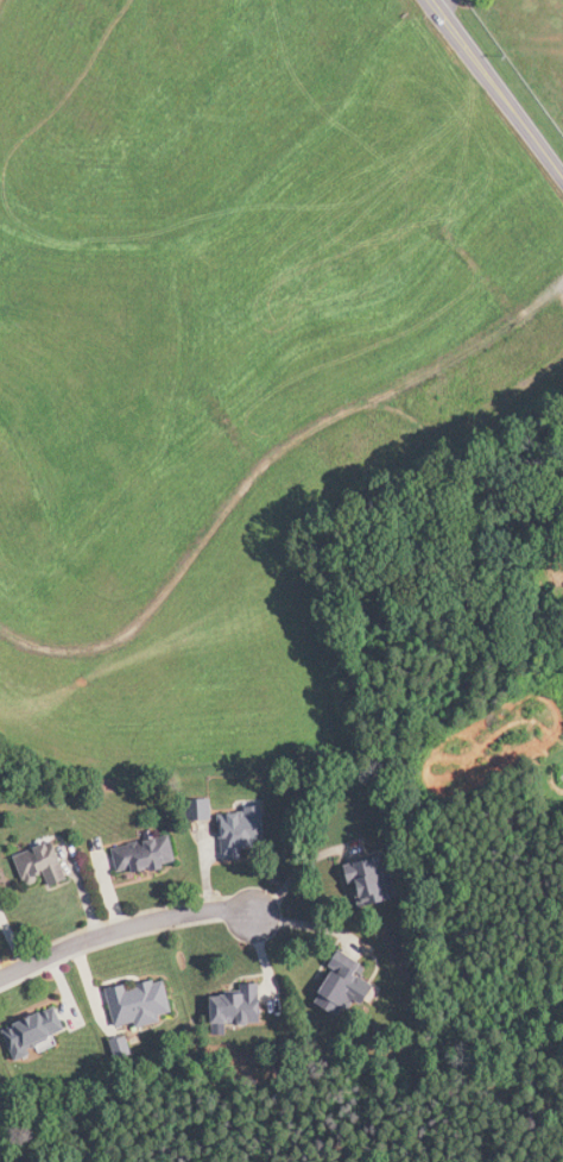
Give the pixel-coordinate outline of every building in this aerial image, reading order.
[(223,859),(248,859),(248,851),(262,851),(261,812),(222,812),(223,859)] [(118,848),(123,877),(180,867),(175,838),(118,848)] [(62,843),(20,856),(31,893),(74,880),(62,843)] [(386,852),(349,868),(367,911),(404,894),(386,852)] [(369,1007),(380,986),(363,978),(370,966),(344,953),(318,1004),(347,1019),(357,1001),(369,1007)] [(121,1028),(177,1015),(168,978),(112,991),(121,1028)] [(217,992),(219,1025),(268,1023),(266,989),(217,992)] [(20,1060),(73,1034),(60,1006),(6,1032),(20,1060)]
